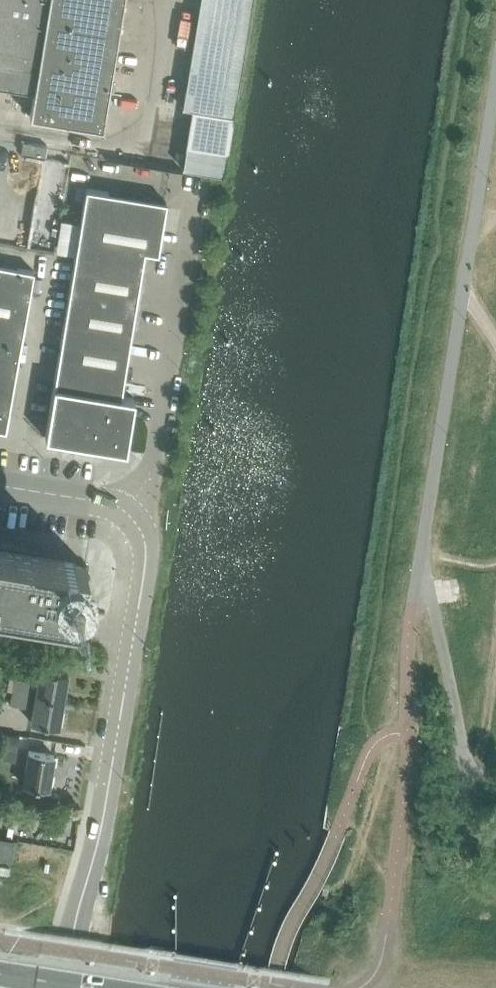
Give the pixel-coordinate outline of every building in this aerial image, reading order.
[(103,128),(124,0),(0,0),(0,87),(34,92),(30,116),(103,128)] [(166,201),(86,188),(45,438),(126,451),(134,400),(134,399),(120,396),(144,251),(158,253),(166,201)] [(5,431),(34,271),(0,265),(0,430),(5,431)] [(77,619),(85,565),(0,551),(0,606),(77,619)] [(13,692),(25,694),(35,696),(63,700),(63,697),(64,692),(67,673),(40,669),(37,683),(27,681),(15,679),(13,692)] [(63,700),(35,696),(25,694),(13,692),(11,704),(23,706),(33,708),(31,722),(58,727),(61,711),(62,706),(63,700)] [(17,749),(17,747),(18,740),(19,737),(0,734),(0,747),(5,747),(3,760),(15,762),(17,749)] [(21,785),(48,789),(54,754),(26,750),(21,785)] [(11,858),(14,840),(0,838),(0,857),(11,858)]
